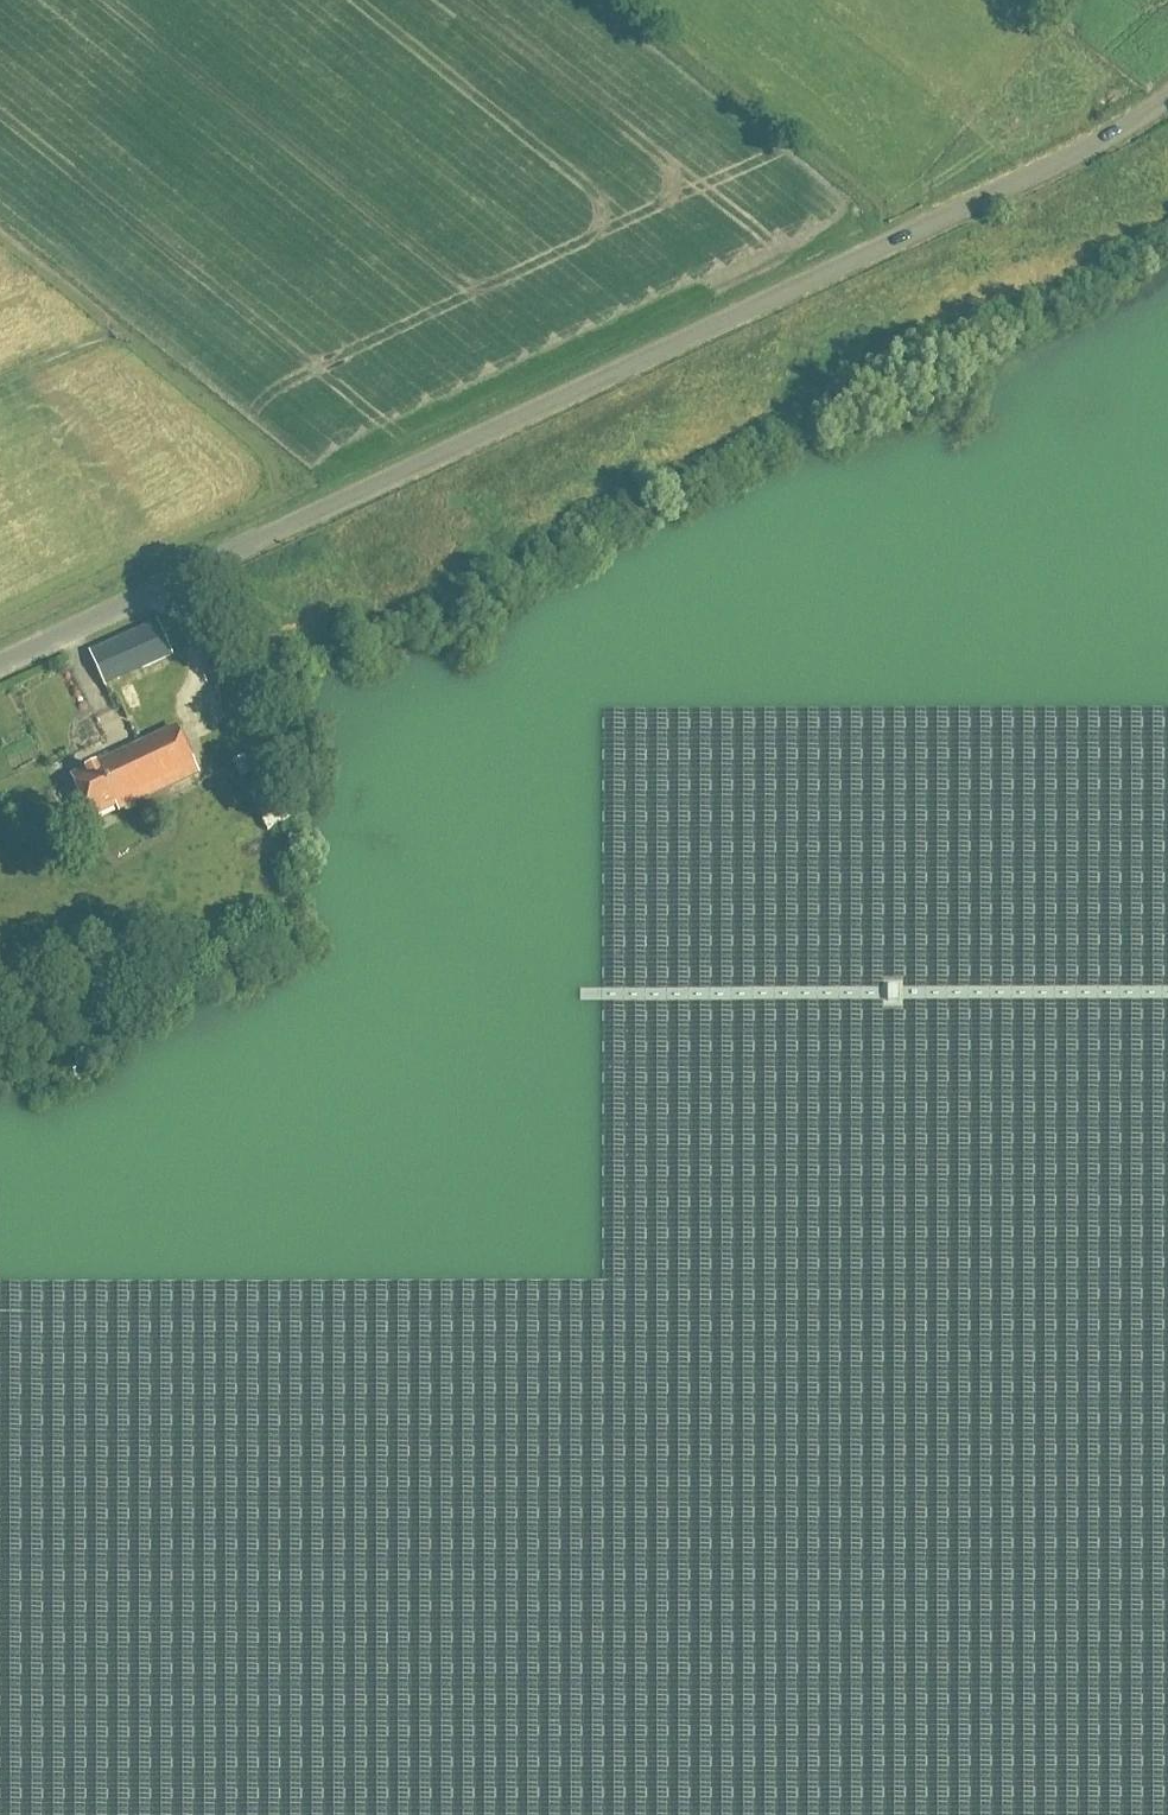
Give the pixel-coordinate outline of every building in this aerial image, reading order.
[(104,666),(172,640),(164,619),(96,644),(104,666)] [(109,668),(117,686),(181,657),(173,639),(109,668)] [(119,811),(198,775),(176,729),(71,777),(90,818),(116,806),(119,811)]
